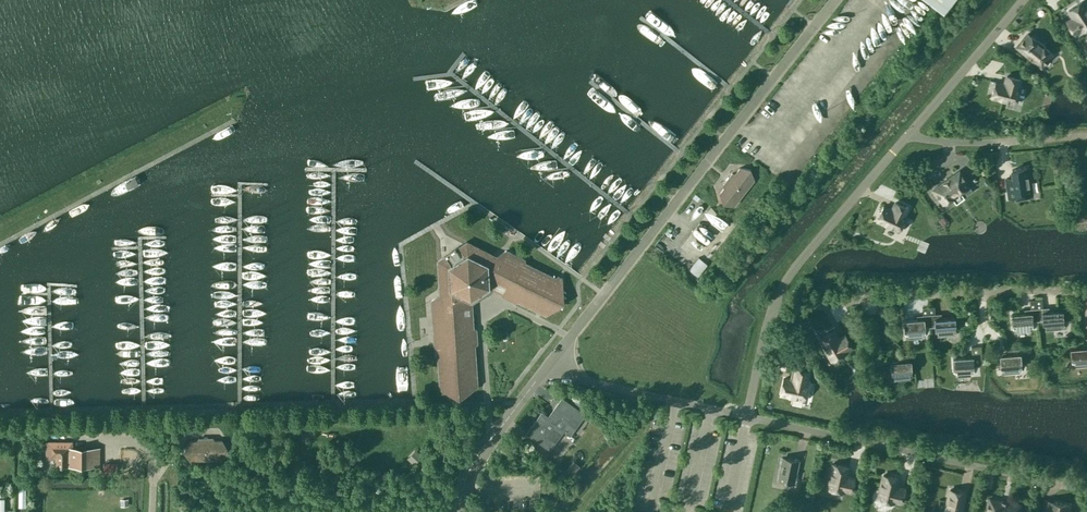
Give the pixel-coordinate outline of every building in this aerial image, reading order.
[(950,0),(929,0),(942,10),(950,0)] [(1086,26),(1086,9),(1082,1),(1068,10),(1073,17),(1066,21),(1074,33),(1081,29),(1081,30),(1086,26)] [(1027,33),(1017,46),(1041,66),(1052,53),(1027,33)] [(996,81),(992,97),(1015,103),(1019,87),(1018,87),(1020,79),(1006,76),(1004,83),(996,81)] [(734,204),(754,179),(750,169),(739,167),(735,173),(732,173),(723,184),(724,187),(719,193),(723,203),(734,204)] [(1031,194),(1027,167),(1011,169),(1013,177),(1006,178),(1008,197),(1031,194)] [(959,168),(931,189),(942,204),(944,203),(947,207),(972,190),(969,185),(971,184),(959,168)] [(871,194),(886,202),(891,191),(876,184),(871,194)] [(891,209),(884,205),(877,220),(898,230),(905,215),(904,215),(908,208),(895,202),(891,209)] [(545,315),(563,302),(562,277),(558,276),(556,277),(525,262),(525,259),(506,250),(489,261),(467,250),(459,255),(456,254),(453,256),(453,259),(445,264),(447,289),(431,300),(434,345),(436,346),(439,388),(459,397),(477,385),(475,345),(477,343),(476,329),(473,328),(472,303),(478,298),(480,299),(483,297),(486,295),(486,293),(492,289),(502,293),(502,296),(514,302),(517,301),(545,315)] [(707,264),(698,256),(689,269),(697,276),(707,264)] [(1032,320),(1037,319),(1036,308),(1030,309),(1030,312),(1011,313),(1013,328),(1016,327),(1016,331),(1029,330),(1029,326),(1032,326),(1032,320)] [(1036,308),(1037,319),(1042,319),(1043,323),(1045,323),(1046,329),(1061,328),(1060,321),(1062,321),(1061,309),(1042,311),(1042,308),(1036,308)] [(924,326),(929,326),(929,314),(922,315),(923,318),(904,319),(905,334),(908,333),(909,338),(921,337),(921,332),(924,332),(924,326)] [(929,314),(929,326),(935,325),(935,329),(937,329),(938,335),(953,334),(953,328),(955,328),(954,316),(935,317),(935,314),(929,314)] [(834,331),(819,339),(831,359),(846,351),(845,350),(852,347),(845,334),(838,338),(834,331)] [(1071,362),(1075,362),(1075,366),(1086,365),(1086,346),(1070,348),(1071,362)] [(1000,354),(1001,366),(1003,366),(1003,373),(1019,372),(1018,365),(1020,365),(1019,353),(1000,354)] [(978,356),(972,356),(953,357),(954,371),(957,371),(957,375),(970,374),(970,370),(973,370),(973,365),(979,364),(978,356)] [(894,379),(909,378),(909,371),(911,371),(910,359),(891,361),(891,373),(894,373),(894,379)] [(792,379),(784,378),(780,394),(804,399),(807,383),(806,383),(808,375),(794,372),(792,379)] [(586,403),(577,397),(574,401),(583,408),(586,403)] [(563,399),(548,418),(563,429),(569,434),(579,421),(577,420),(582,413),(563,399)] [(563,429),(548,418),(545,422),(539,418),(528,432),(540,442),(547,447),(552,441),(553,442),(563,429)] [(222,458),(227,449),(222,440),(214,440),(213,437),(198,438),(197,440),(189,441),(184,450),(190,459),(222,458)] [(47,455),(56,455),(56,465),(99,466),(100,447),(62,446),(62,441),(47,441),(47,455)] [(793,482),(798,461),(783,457),(778,479),(793,482)] [(847,476),(849,467),(833,464),(828,487),(850,492),(853,477),(847,476)] [(897,486),(899,478),(883,475),(878,498),(901,503),(904,488),(897,486)] [(950,489),(945,511),(960,511),(965,492),(950,489)] [(989,497),(986,511),(1018,511),(1020,504),(989,497)] [(1069,504),(1046,499),(1044,511),(1067,511),(1069,504)]
